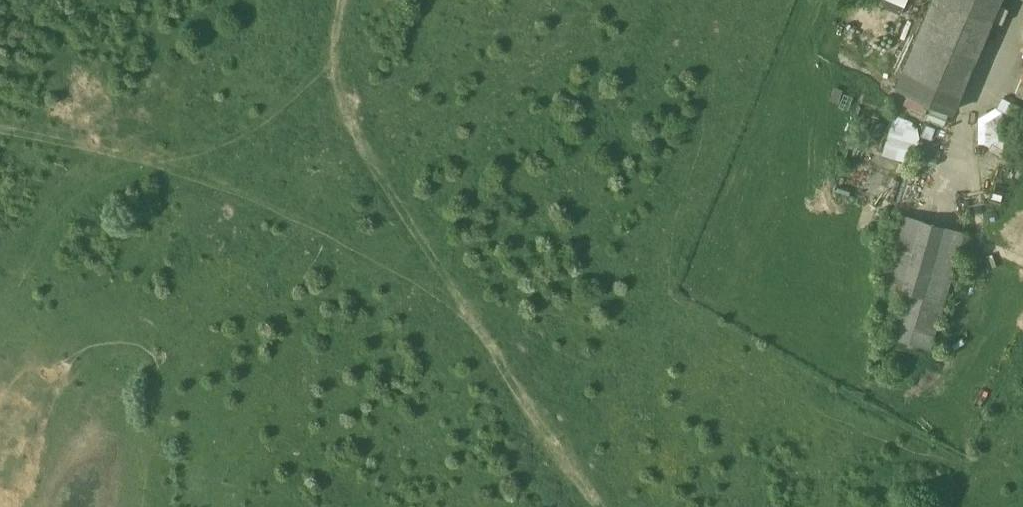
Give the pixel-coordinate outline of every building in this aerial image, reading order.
[(883,5),(907,11),(910,0),(884,0),(883,5)] [(895,87),(953,112),(1001,0),(933,0),(895,87)] [(980,143),(985,142),(1004,152),(1022,143),(1022,108),(1003,97),(997,108),(980,119),(980,143)] [(932,105),(927,117),(944,126),(949,113),(932,105)] [(912,140),(917,142),(922,123),(894,115),(883,153),(906,160),(912,140)] [(902,212),(881,284),(901,289),(888,336),(932,349),(966,231),(902,212)]
